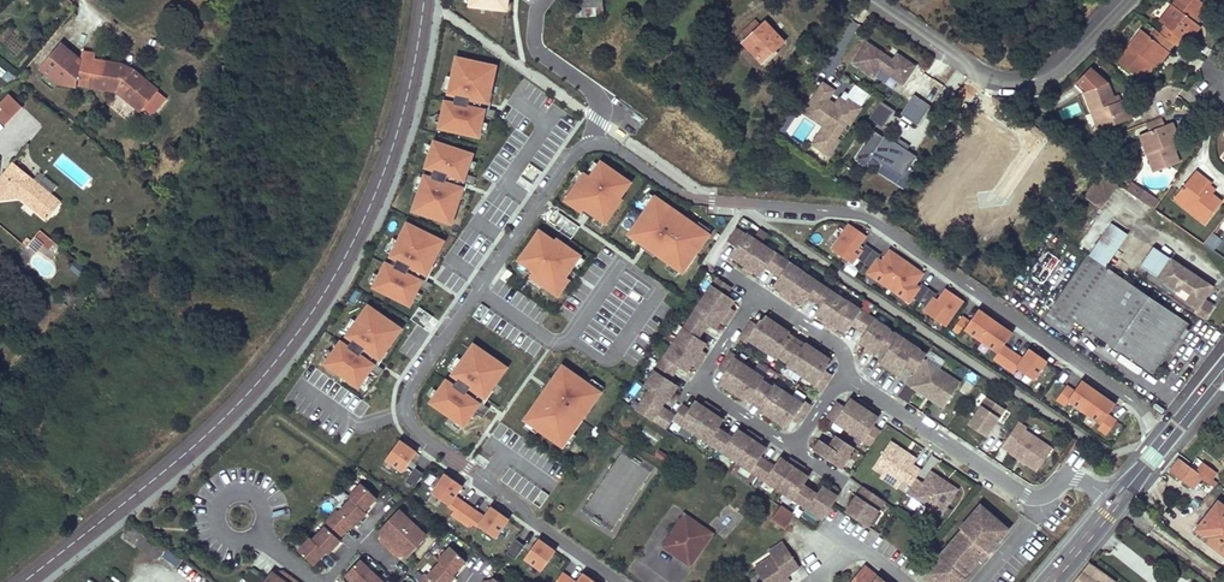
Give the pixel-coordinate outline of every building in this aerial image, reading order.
[(509,0),(464,0),(463,9),(508,13),(509,0)] [(576,17),(603,15),(602,0),(575,0),(576,17)] [(1204,6),(1196,0),(1176,0),(1171,6),(1174,9),(1162,24),(1187,43),(1199,28),(1194,25),(1191,23),(1195,17),(1204,6)] [(1162,24),(1174,9),(1171,6),(1159,21),(1162,24)] [(1194,25),(1199,20),(1195,17),(1191,23),(1194,25)] [(744,42),(758,59),(771,47),(774,49),(783,41),(765,22),(761,26),(755,20),(740,33),(746,39),(744,42)] [(1143,44),(1149,36),(1142,31),(1136,39),(1143,44)] [(1136,39),(1117,62),(1140,80),(1147,71),(1152,65),(1157,70),(1170,54),(1149,36),(1143,44),(1136,39)] [(903,84),(915,66),(898,55),(894,60),(867,42),(854,62),(874,76),(880,68),(903,84)] [(117,90),(120,86),(143,105),(156,89),(133,70),(129,67),(122,65),(94,60),(95,54),(83,52),(81,59),(61,43),(40,69),(57,83),(77,86),(77,83),(79,77),(90,79),(88,85),(117,90)] [(771,47),(758,59),(763,64),(776,52),(774,49),(771,47)] [(476,64),(455,59),(447,94),(454,96),(452,103),(444,102),(438,126),(451,129),(450,131),(477,137),(479,130),(481,122),(482,117),(492,119),(494,110),(488,109),(483,108),(483,110),(478,109),(480,101),(485,102),(487,92),(489,84),(490,84),(494,66),(476,62),(476,64)] [(1152,75),(1157,70),(1152,65),(1147,71),(1152,75)] [(1111,96),(1106,83),(1091,67),(1074,84),(1082,93),(1090,113),(1094,111),(1101,128),(1103,128),(1118,121),(1132,115),(1124,97),(1120,99),(1114,102),(1111,96)] [(90,79),(79,77),(77,83),(88,85),(90,79)] [(832,88),(821,82),(803,108),(824,122),(811,141),(827,153),(837,139),(834,137),(845,120),(848,122),(859,106),(847,98),(845,101),(837,96),(831,106),(824,101),(832,88)] [(120,86),(117,90),(140,109),(143,105),(120,86)] [(152,114),(166,97),(156,89),(143,105),(152,114)] [(488,109),(491,93),(487,92),(485,102),(480,101),(478,109),(483,110),(483,108),(488,109)] [(1117,93),(1111,96),(1114,102),(1120,99),(1117,93)] [(931,106),(915,94),(901,114),(917,126),(931,106)] [(9,95),(0,105),(0,107),(3,109),(0,113),(0,120),(6,125),(22,105),(9,95)] [(893,109),(879,100),(867,117),(881,127),(893,109)] [(1101,128),(1094,111),(1090,113),(1097,130),(1101,128)] [(1165,124),(1162,117),(1147,122),(1149,129),(1165,124)] [(1144,142),(1155,171),(1181,161),(1176,149),(1173,143),(1177,141),(1180,140),(1173,120),(1165,124),(1149,129),(1146,131),(1150,140),(1144,142)] [(1118,121),(1103,128),(1105,133),(1121,126),(1118,121)] [(915,156),(874,128),(855,157),(864,163),(869,156),(901,177),(915,156)] [(1150,140),(1146,131),(1141,133),(1144,142),(1150,140)] [(444,147),(432,143),(424,167),(432,170),(430,178),(423,176),(412,209),(432,216),(431,217),(450,223),(456,206),(454,205),(457,198),(460,188),(455,186),(458,179),(462,180),(461,182),(466,183),(472,185),(475,177),(465,174),(466,169),(469,160),(471,154),(445,146),(444,147)] [(1003,161),(995,156),(987,169),(994,175),(1003,161)] [(472,170),(475,162),(469,160),(466,169),(472,170)] [(618,196),(628,181),(599,161),(597,165),(589,176),(584,173),(583,172),(582,173),(574,185),(563,200),(588,217),(590,213),(593,215),(603,222),(604,223),(621,198),(618,196)] [(589,176),(597,165),(592,162),(584,173),(589,176)] [(3,175),(51,215),(60,204),(12,164),(3,175)] [(1211,181),(1195,168),(1177,191),(1185,197),(1180,203),(1204,222),(1222,199),(1213,192),(1207,187),(1209,184),(1211,181)] [(574,185),(582,173),(577,170),(569,181),(574,185)] [(1100,172),(1085,196),(1102,208),(1118,185),(1100,172)] [(33,209),(47,220),(51,215),(3,175),(0,178),(0,200),(19,198),(33,209)] [(461,199),(466,183),(461,182),(462,180),(458,179),(455,186),(460,188),(457,198),(461,199)] [(1216,189),(1209,184),(1207,187),(1213,192),(1216,189)] [(1156,199),(1139,187),(1133,195),(1150,207),(1156,199)] [(1185,197),(1177,191),(1173,197),(1180,203),(1185,197)] [(645,208),(653,196),(648,193),(640,205),(645,208)] [(693,226),(680,216),(681,215),(653,195),(653,196),(645,208),(628,232),(642,241),(643,242),(644,240),(657,249),(654,253),(667,262),(678,270),(680,271),(693,252),(695,253),(707,235),(705,234),(693,226)] [(603,222),(593,215),(590,220),(600,227),(603,222)] [(709,229),(697,221),(693,226),(705,234),(709,229)] [(1105,266),(1126,234),(1111,223),(1088,255),(1105,266)] [(861,249),(857,246),(865,235),(848,224),(830,249),(851,264),(855,258),(863,263),(872,249),(864,244),(861,249)] [(384,263),(373,286),(384,291),(384,293),(408,305),(411,300),(415,291),(417,287),(427,292),(431,284),(425,281),(421,279),(420,281),(416,279),(419,272),(424,274),(428,265),(432,257),(433,258),(442,241),(424,233),(424,234),(405,225),(389,257),(396,260),(392,267),(384,263)] [(922,358),(925,354),(919,350),(920,350),(887,328),(887,329),(881,325),(881,324),(760,243),(767,233),(759,228),(753,238),(735,226),(727,240),(738,247),(732,256),(746,265),(752,269),(760,274),(765,265),(780,275),(775,284),(782,289),(788,293),(795,297),(802,302),(807,294),(822,304),(817,313),(824,318),(831,322),(837,326),(844,331),(850,323),(857,328),(865,333),(859,341),(867,346),(874,351),(877,346),(887,353),(880,362),(897,373),(904,364),(914,371),(922,358)] [(51,238),(41,230),(36,237),(44,243),(46,245),(51,238)] [(537,231),(518,260),(521,262),(532,270),(529,275),(528,276),(529,277),(540,285),(556,296),(573,272),(569,269),(572,265),(578,256),(579,255),(554,238),(552,241),(537,231)] [(1209,234),(1204,247),(1215,251),(1220,238),(1209,234)] [(44,243),(36,237),(29,244),(37,251),(44,243)] [(657,249),(644,240),(643,242),(642,241),(639,246),(653,256),(654,253),(657,249)] [(887,287),(905,262),(889,250),(881,261),(877,259),(880,255),(872,249),(863,263),(870,268),(866,273),(887,287)] [(1042,287),(1060,261),(1046,252),(1029,278),(1042,287)] [(1105,266),(1088,255),(1045,318),(1068,333),(1076,321),(1154,374),(1188,324),(1105,266)] [(576,269),(583,260),(578,256),(572,265),(576,269)] [(1185,302),(1197,310),(1206,316),(1216,302),(1206,296),(1212,287),(1171,259),(1158,278),(1188,299),(1185,302)] [(532,270),(521,262),(517,267),(529,275),(532,270)] [(678,270),(667,262),(663,267),(675,275),(678,270)] [(914,285),(922,273),(905,262),(887,287),(908,302),(912,297),(919,302),(928,289),(920,284),(917,287),(914,285)] [(425,281),(432,266),(428,265),(424,274),(419,272),(416,279),(420,281),(421,279),(425,281)] [(511,273),(505,270),(499,279),(504,282),(511,273)] [(540,285),(529,277),(526,282),(537,290),(540,285)] [(729,287),(716,278),(644,385),(649,389),(635,410),(664,429),(671,419),(673,416),(659,406),(664,399),(666,400),(671,393),(676,386),(667,380),(677,365),(686,371),(691,364),(695,357),(699,351),(704,343),(695,338),(705,323),(714,328),(719,321),(723,315),(727,308),(732,301),(724,295),(729,287)] [(795,297),(788,293),(782,289),(780,292),(793,301),(795,297)] [(944,326),(962,301),(945,289),(937,300),(933,298),(936,295),(928,289),(919,302),(926,307),(923,312),(944,326)] [(415,291),(411,300),(416,302),(420,294),(415,291)] [(383,320),(365,307),(345,336),(351,340),(346,346),(339,341),(324,362),(335,370),(334,371),(357,387),(360,382),(365,374),(368,370),(377,376),(382,369),(377,366),(373,363),(372,364),(368,362),(373,355),(377,358),(383,350),(387,343),(389,344),(399,329),(384,318),(383,320)] [(722,324),(731,311),(727,308),(723,315),(719,321),(722,324)] [(981,341),(994,322),(977,310),(968,322),(961,317),(951,330),(960,336),(964,330),(981,341)] [(750,320),(739,337),(745,341),(747,339),(774,357),(776,355),(788,363),(786,365),(814,383),(812,386),(819,390),(830,374),(824,370),(827,365),(826,362),(828,358),(805,343),(802,348),(798,349),(785,340),(785,337),(788,331),(765,316),(763,319),(759,320),(756,325),(750,320)] [(837,326),(831,322),(824,318),(822,321),(835,329),(837,326)] [(994,322),(981,341),(997,352),(993,359),(1003,366),(1012,352),(1003,346),(1011,334),(994,322)] [(489,389),(493,382),(494,383),(505,368),(489,356),(488,358),(471,346),(461,361),(452,373),(451,375),(456,379),(452,385),(445,381),(437,392),(432,399),(430,401),(440,409),(440,410),(454,420),(461,425),(463,426),(474,409),(483,415),(488,408),(483,404),(479,402),(478,403),(474,401),(479,394),(483,397),(489,389)] [(874,351),(867,346),(865,349),(872,354),(874,351)] [(1032,380),(1046,361),(1029,349),(1022,359),(1012,352),(1003,366),(1013,373),(1016,369),(1032,380)] [(377,366),(386,352),(383,350),(377,358),(373,355),(368,362),(372,364),(373,363),(377,366)] [(694,366),(703,353),(699,351),(695,357),(691,364),(694,366)] [(736,356),(729,351),(718,368),(724,372),(721,377),(722,381),(720,384),(743,399),(746,394),(750,393),(756,398),(763,402),(763,406),(760,411),(783,426),(785,423),(789,422),(792,417),(798,422),(809,405),(802,400),(801,403),(773,385),(772,387),(766,383),(760,379),(761,377),(734,359),(736,356)] [(914,371),(905,384),(915,390),(916,387),(931,397),(929,399),(942,408),(959,383),(922,358),(914,371)] [(452,373),(461,361),(458,359),(455,359),(447,370),(452,373)] [(581,420),(600,392),(599,391),(587,383),(564,367),(554,381),(556,382),(546,395),(542,392),(524,418),(527,420),(538,428),(544,432),(543,434),(560,446),(561,444),(570,432),(579,419),(581,420)] [(365,374),(360,382),(365,385),(370,378),(365,374)] [(540,391),(542,392),(546,395),(556,382),(554,381),(549,377),(540,391)] [(602,386),(591,378),(587,383),(599,391),(602,386)] [(1065,386),(1056,399),(1064,405),(1067,401),(1084,412),(1097,393),(1080,381),(1073,391),(1065,386)] [(931,397),(916,387),(915,390),(929,399),(931,397)] [(432,399),(437,392),(432,389),(427,396),(432,399)] [(483,404),(492,391),(489,389),(483,397),(479,394),(474,401),(478,403),(479,402),(483,404)] [(671,393),(666,400),(671,403),(676,396),(671,393)] [(1107,415),(1114,405),(1097,393),(1084,412),(1100,424),(1097,428),(1105,434),(1115,420),(1107,415)] [(986,436),(1004,408),(987,397),(968,425),(986,436)] [(844,407),(837,401),(827,415),(870,444),(880,430),(872,425),(878,416),(850,398),(844,407)] [(688,411),(680,406),(673,416),(671,419),(821,519),(835,497),(828,492),(822,488),(816,496),(801,486),(807,478),(799,473),(786,464),(779,459),(773,468),(758,458),(763,450),(756,445),(743,436),(736,432),(730,439),(715,429),(721,420),(714,416),(707,411),(701,407),(694,402),(688,411)] [(717,412),(704,403),(701,407),(707,411),(714,416),(717,412)] [(458,430),(461,425),(454,420),(451,425),(458,430)] [(538,428),(527,420),(524,424),(535,432),(538,428)] [(1051,448),(1024,430),(1026,427),(1017,422),(1001,447),(1008,452),(1010,449),(1022,457),(1020,460),(1036,471),(1051,448)] [(566,447),(575,435),(570,432),(561,444),(566,447)] [(745,433),(743,436),(756,445),(758,442),(745,433)] [(819,440),(813,449),(814,450),(840,468),(849,455),(848,454),(852,448),(835,436),(828,447),(819,440)] [(401,472),(415,453),(398,441),(384,460),(401,472)] [(916,458),(889,441),(872,467),(881,473),(898,484),(902,479),(910,484),(915,478),(920,470),(912,464),(916,458)] [(1022,457),(1010,449),(1008,452),(1008,453),(1020,460),(1022,457)] [(584,510),(613,529),(652,469),(623,450),(584,510)] [(1092,456),(1087,462),(1097,468),(1101,462),(1092,456)] [(1180,459),(1171,471),(1196,489),(1199,486),(1196,484),(1202,477),(1180,459)] [(802,469),(789,460),(786,464),(799,473),(802,469)] [(412,488),(422,474),(413,468),(403,481),(412,488)] [(939,515),(957,489),(930,471),(922,483),(915,478),(905,492),(939,515)] [(453,497),(461,486),(444,474),(430,493),(447,505),(453,497)] [(338,539),(352,525),(354,527),(367,513),(364,511),(376,499),(361,484),(348,497),(351,499),(338,512),(336,510),(322,525),(325,527),(313,540),(310,538),(298,551),(313,566),(325,553),(328,555),(340,541),(338,539)] [(883,501),(862,486),(845,511),(867,526),(883,501)] [(543,506),(548,492),(539,488),(533,503),(543,506)] [(831,488),(828,492),(835,497),(838,493),(831,488)] [(453,510),(459,501),(453,497),(447,505),(453,510)] [(453,510),(450,514),(459,521),(468,507),(459,501),(453,510)] [(1201,525),(1208,531),(1223,508),(1223,506),(1220,503),(1209,517),(1207,517),(1201,525)] [(982,553),(980,551),(984,547),(988,551),(1007,529),(979,504),(960,526),(962,528),(942,551),(944,552),(929,569),(944,581),(960,581),(968,574),(966,572),(978,559),(982,553)] [(780,506),(771,519),(777,523),(774,527),(776,529),(779,525),(785,529),(794,516),(780,506)] [(468,507),(459,521),(467,527),(470,522),(477,513),(468,507)] [(483,518),(476,526),(493,538),(507,519),(490,507),(483,518)] [(1198,530),(1207,536),(1205,539),(1223,554),(1223,508),(1208,531),(1201,525),(1198,530)] [(476,526),(483,518),(477,513),(470,522),(476,526)] [(385,538),(381,542),(396,556),(400,552),(407,558),(423,541),(423,533),(403,514),(395,514),(378,531),(385,538)] [(676,540),(690,519),(683,514),(669,535),(676,540)] [(687,565),(709,533),(690,519),(676,540),(669,535),(661,546),(687,565)] [(690,567),(713,535),(709,533),(687,565),(690,567)] [(514,559),(523,546),(514,540),(506,553),(514,559)] [(540,571),(554,552),(537,540),(523,559),(540,571)] [(782,543),(768,552),(771,557),(754,569),(763,581),(776,581),(785,576),(798,567),(782,543)] [(465,562),(450,547),(438,561),(440,563),(427,576),(425,574),(418,581),(419,581),(450,581),(455,577),(453,575),(465,562)] [(980,560),(988,551),(984,547),(980,551),(982,553),(978,559),(980,560)] [(167,548),(162,555),(177,565),(181,559),(167,548)] [(360,560),(345,575),(347,577),(352,581),(383,581),(360,560)] [(851,581),(884,581),(876,576),(863,565),(851,581)] [(1073,581),(1115,581),(1104,575),(1088,565),(1073,581)] [(290,578),(282,572),(278,577),(271,572),(263,581),(287,581),(290,578)] [(570,579),(561,573),(554,581),(567,581),(570,579)] [(583,573),(577,581),(596,581),(583,573)]
